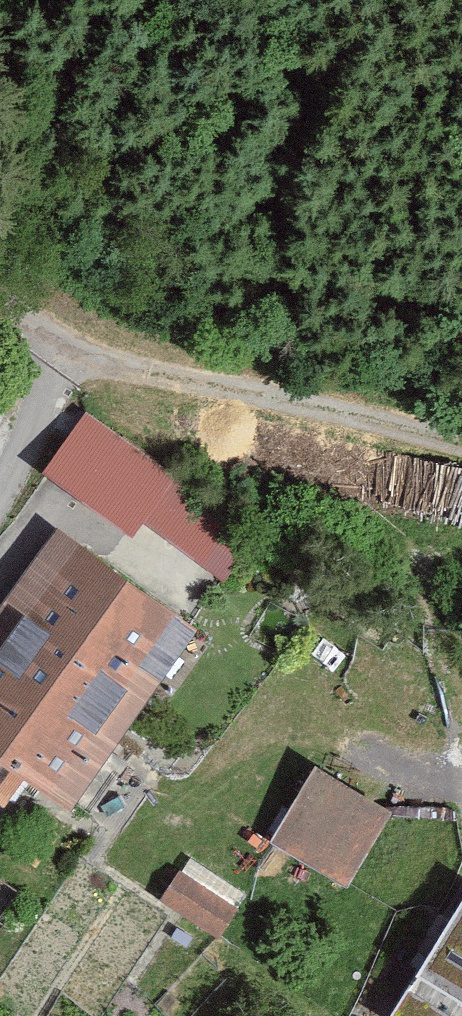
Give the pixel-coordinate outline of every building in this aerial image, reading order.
[(171,481),(88,420),(51,472),(133,532),(171,481)] [(59,548),(0,630),(0,799),(5,802),(25,773),(68,803),(186,638),(59,548)] [(301,760),(270,842),(355,874),(386,792),(301,760)] [(160,904),(218,941),(228,928),(236,911),(180,870),(171,889),(160,904)] [(397,1015),(461,1015),(461,910),(397,1015)]
